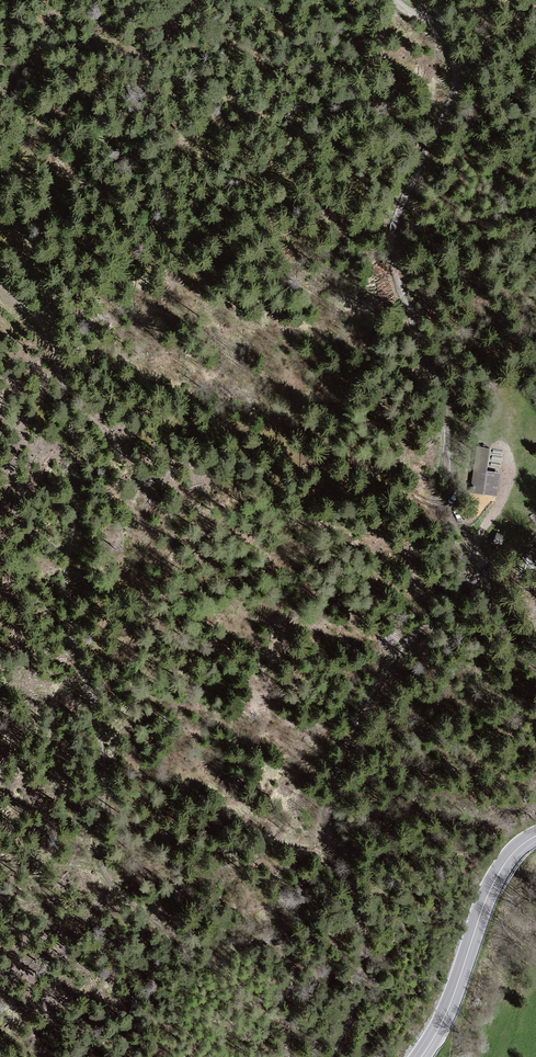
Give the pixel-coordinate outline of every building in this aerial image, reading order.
[(489,450),(478,449),(472,493),(496,496),(499,475),(486,473),(489,450)]
